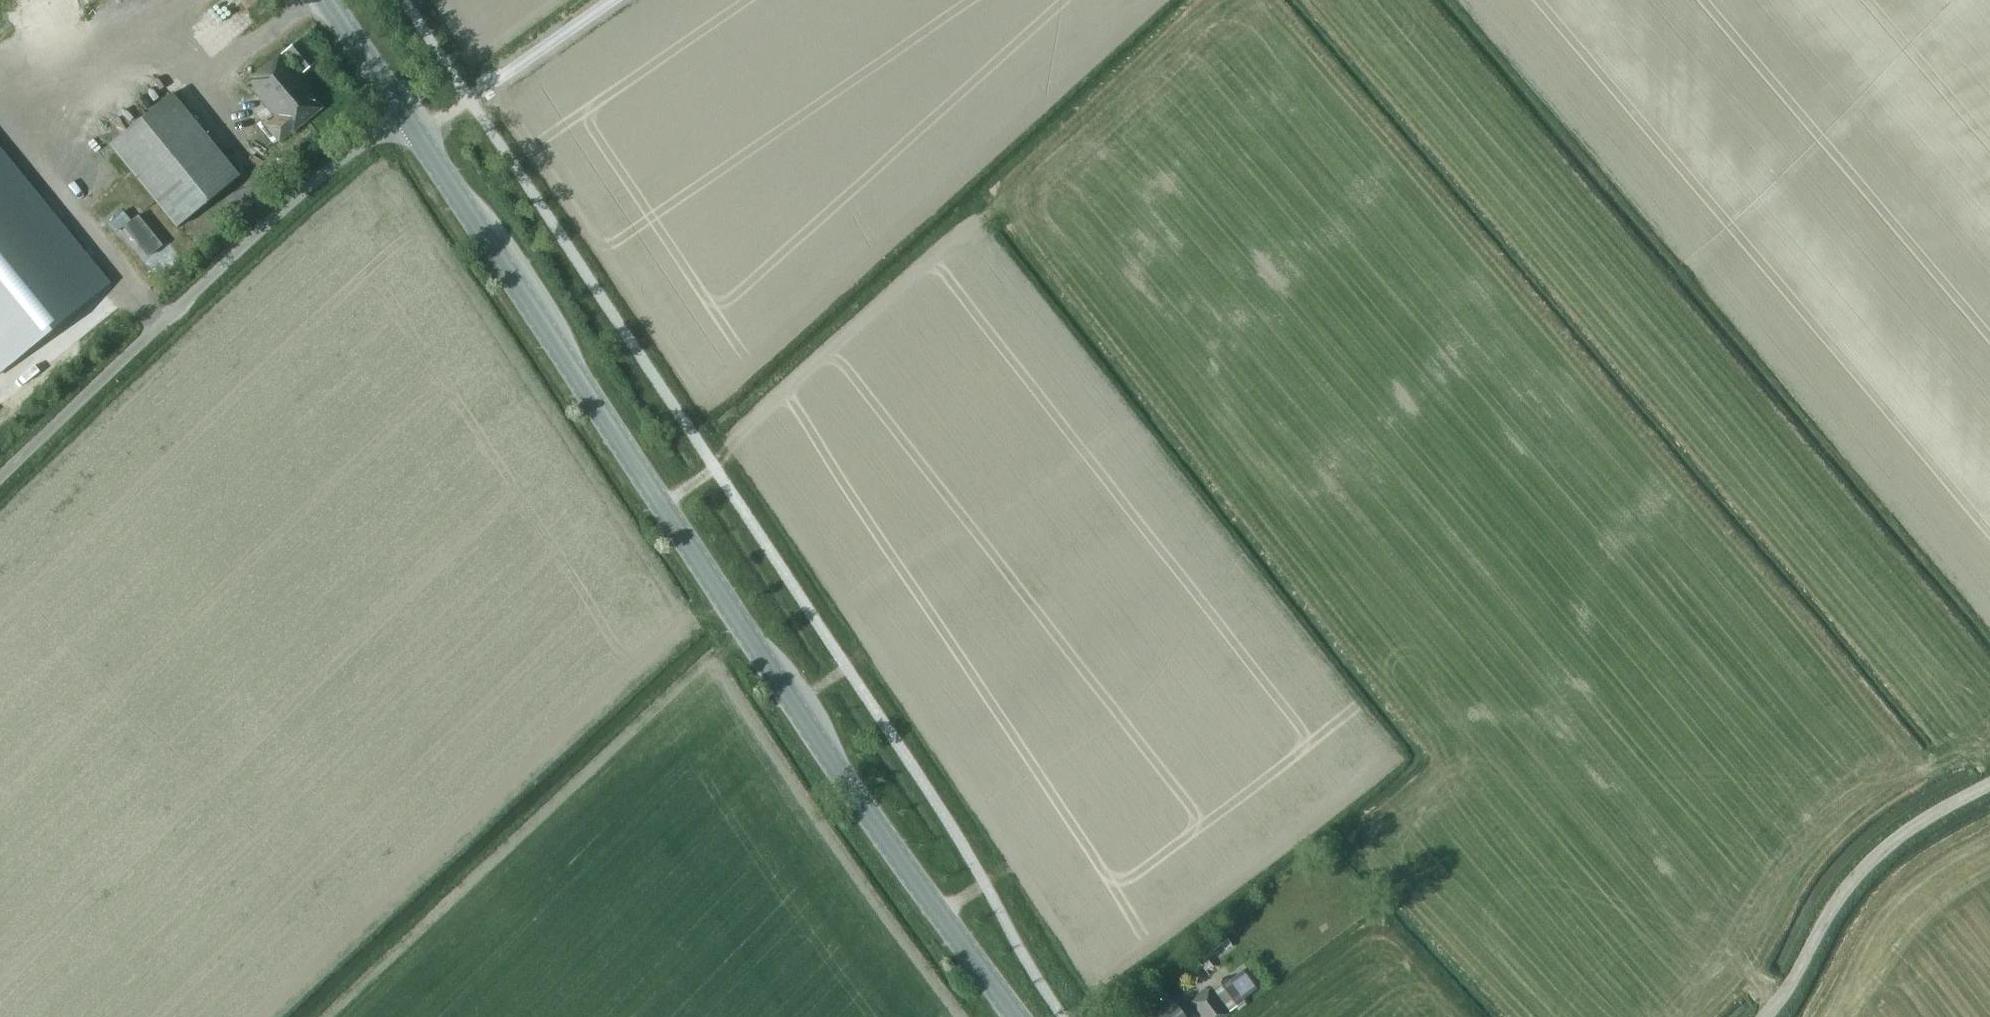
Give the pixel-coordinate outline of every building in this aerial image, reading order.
[(309,93),(313,89),(290,61),(293,59),(303,72),(320,59),(303,37),(285,51),(287,53),(283,57),(281,54),(247,83),(273,114),(262,123),(279,143),(321,107),(309,93)] [(177,227),(239,176),(172,93),(109,144),(177,227)] [(0,150),(0,371),(108,283),(0,150)] [(118,230),(123,226),(147,256),(161,244),(137,215),(131,220),(123,211),(111,221),(118,230)] [(1200,965),(1229,943),(1222,933),(1193,955),(1200,965)] [(1243,999),(1225,975),(1209,987),(1190,1001),(1202,1016),(1224,1016),(1229,1014),(1227,1011),(1243,999)] [(1170,999),(1168,1000),(1163,994),(1157,993),(1148,1000),(1147,1005),(1154,1014),(1150,1016),(1184,1016),(1170,999)]
